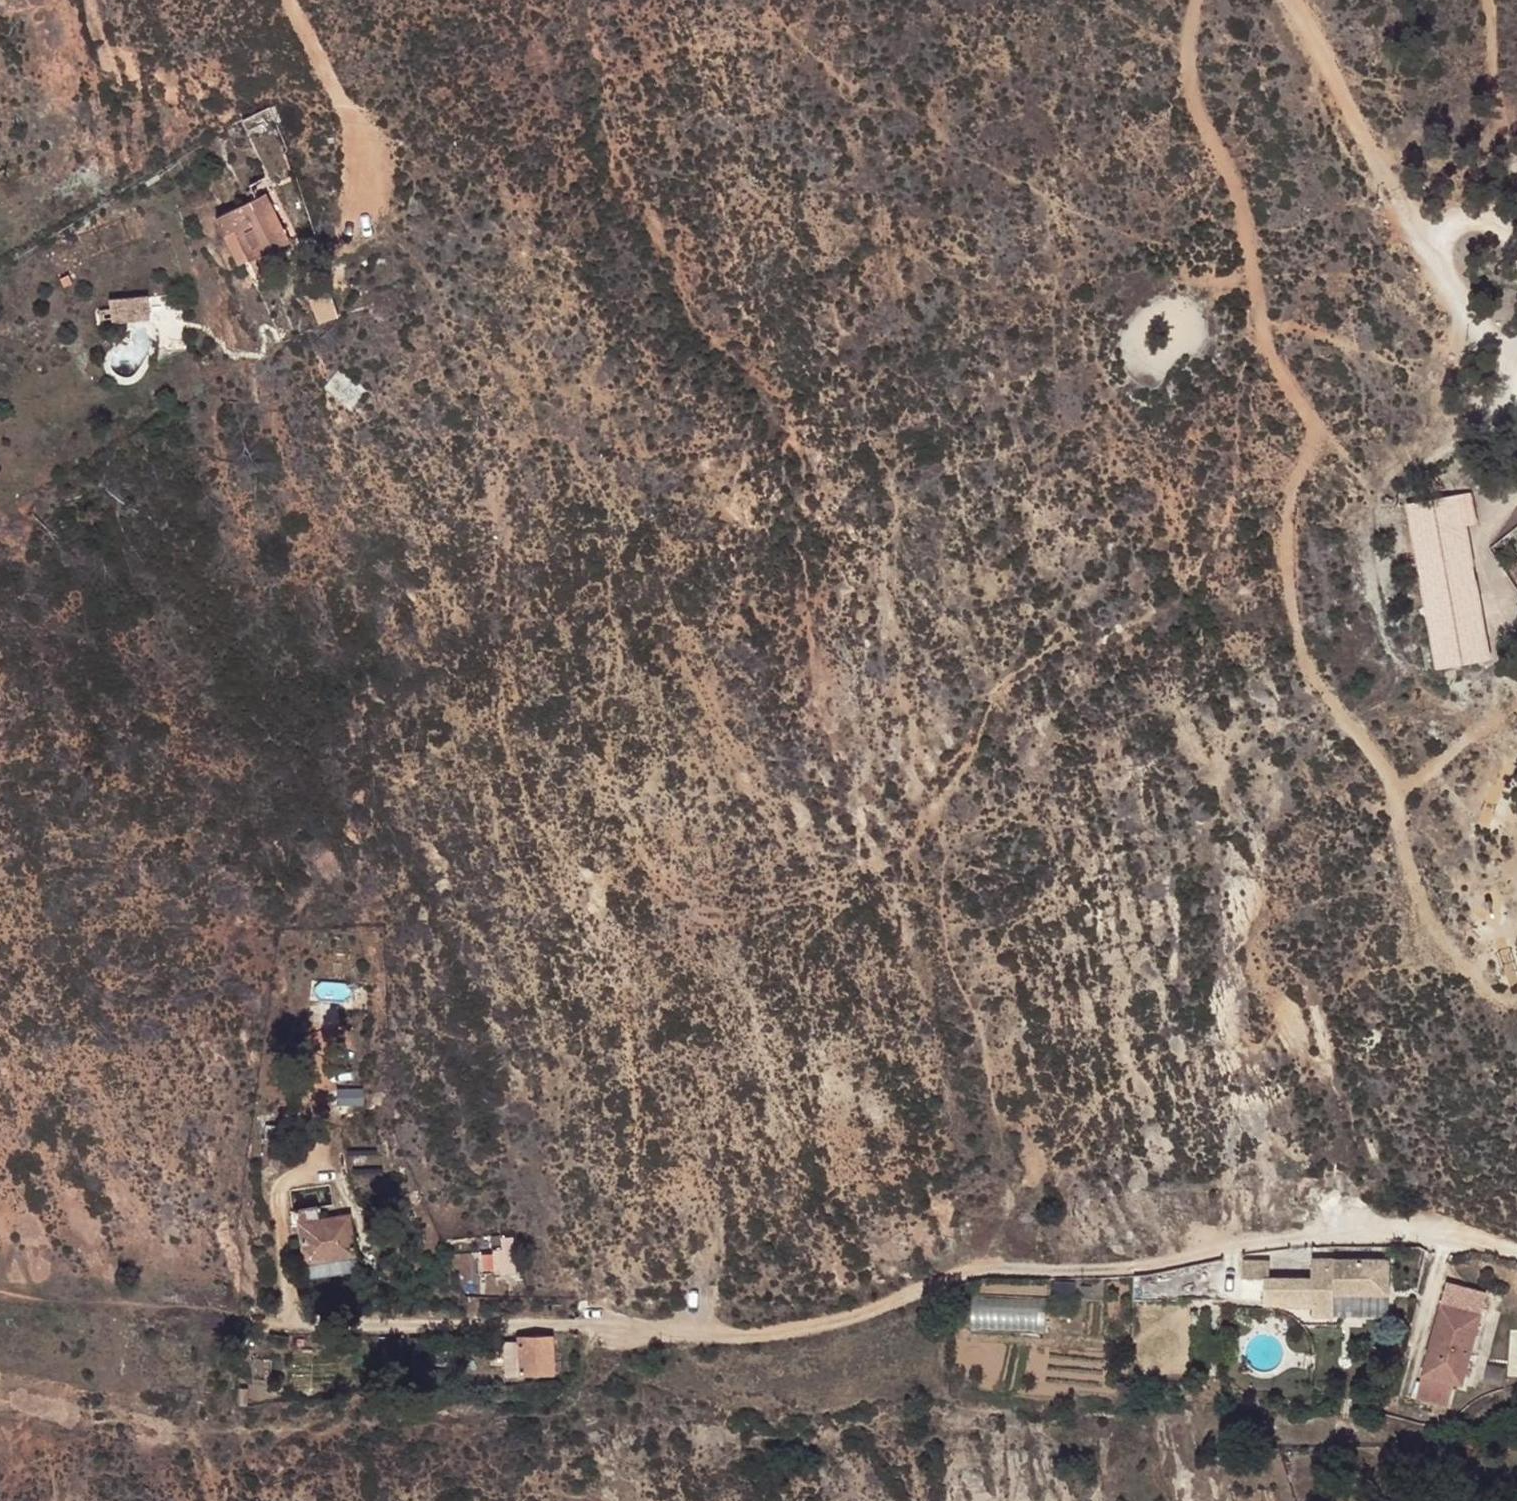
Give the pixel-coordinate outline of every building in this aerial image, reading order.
[(252,178),(259,193),(269,188),(274,186),(267,171),(252,178)] [(213,212),(224,235),(237,229),(261,284),(287,272),(278,254),(295,246),(269,188),(259,193),(213,212)] [(330,284),(309,292),(319,322),(341,314),(330,284)] [(149,292),(110,297),(114,323),(152,318),(149,292)] [(1466,524),(1462,491),(1395,498),(1413,668),(1462,663),(1448,528),(1466,524)] [(347,1174),(381,1168),(376,1148),(344,1156),(347,1174)] [(317,1222),(317,1212),(293,1215),(292,1207),(282,1208),(285,1230),(298,1228),(304,1261),(354,1254),(348,1218),(317,1222)] [(494,1279),(506,1276),(494,1236),(483,1239),(485,1252),(475,1255),(484,1281),(494,1279)] [(1388,1257),(1311,1256),(1310,1275),(1268,1274),(1267,1300),(1316,1301),(1316,1310),(1337,1310),(1337,1286),(1387,1286),(1388,1257)] [(1268,1258),(1241,1257),(1241,1274),(1268,1274),(1268,1258)] [(1044,1287),(973,1286),(973,1323),(1044,1324),(1044,1287)] [(1482,1339),(1493,1342),(1500,1299),(1454,1292),(1437,1410),(1471,1414),(1478,1372),(1482,1339)] [(502,1378),(551,1377),(549,1336),(516,1334),(518,1347),(501,1348),(502,1378)] [(1488,1373),(1493,1342),(1482,1339),(1478,1372),(1488,1373)]
